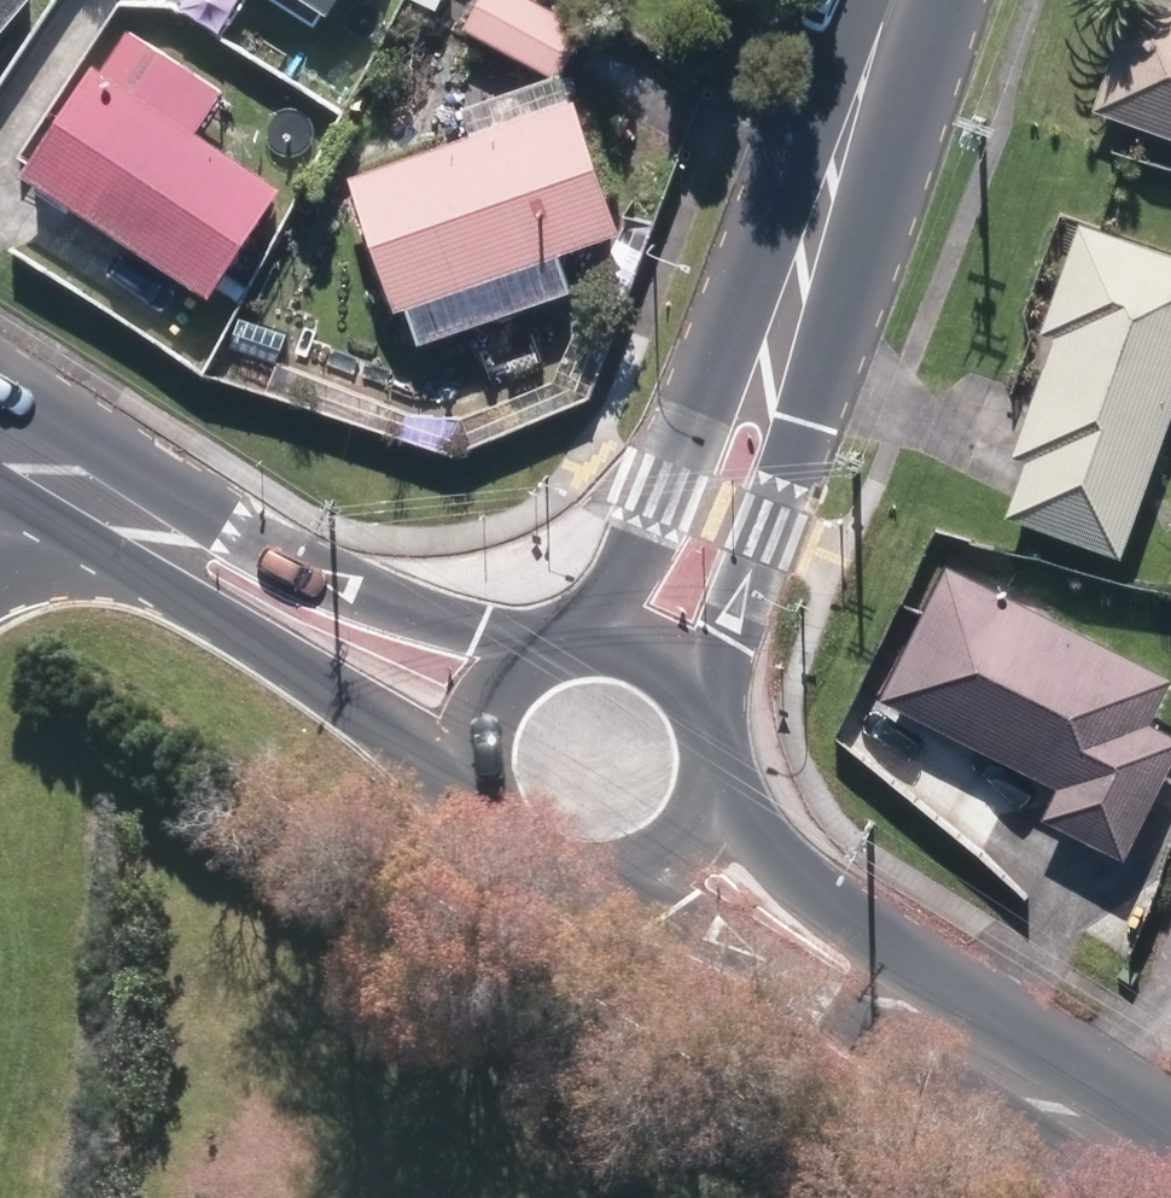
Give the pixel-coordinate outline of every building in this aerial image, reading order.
[(49,0),(0,0),(0,59),(49,0)] [(352,14),(361,0),(330,0),(352,14)] [(450,10),(455,0),(428,0),(450,10)] [(575,79),(603,27),(552,0),(497,0),(481,30),(575,79)] [(1170,145),(1170,13),(1133,0),(1118,0),(1078,113),(1170,145)] [(43,169),(231,294),(302,186),(215,131),(242,91),(148,28),(123,67),(115,64),(43,169)] [(371,177),(419,311),(641,233),(591,97),(371,177)] [(1107,560),(1170,385),(1170,262),(1069,225),(1028,336),(1040,340),(998,457),(1014,462),(993,519),(1107,560)] [(1029,822),(1110,862),(1170,740),(1139,725),(1160,681),(934,567),(867,701),(1044,790),(1029,822)]
